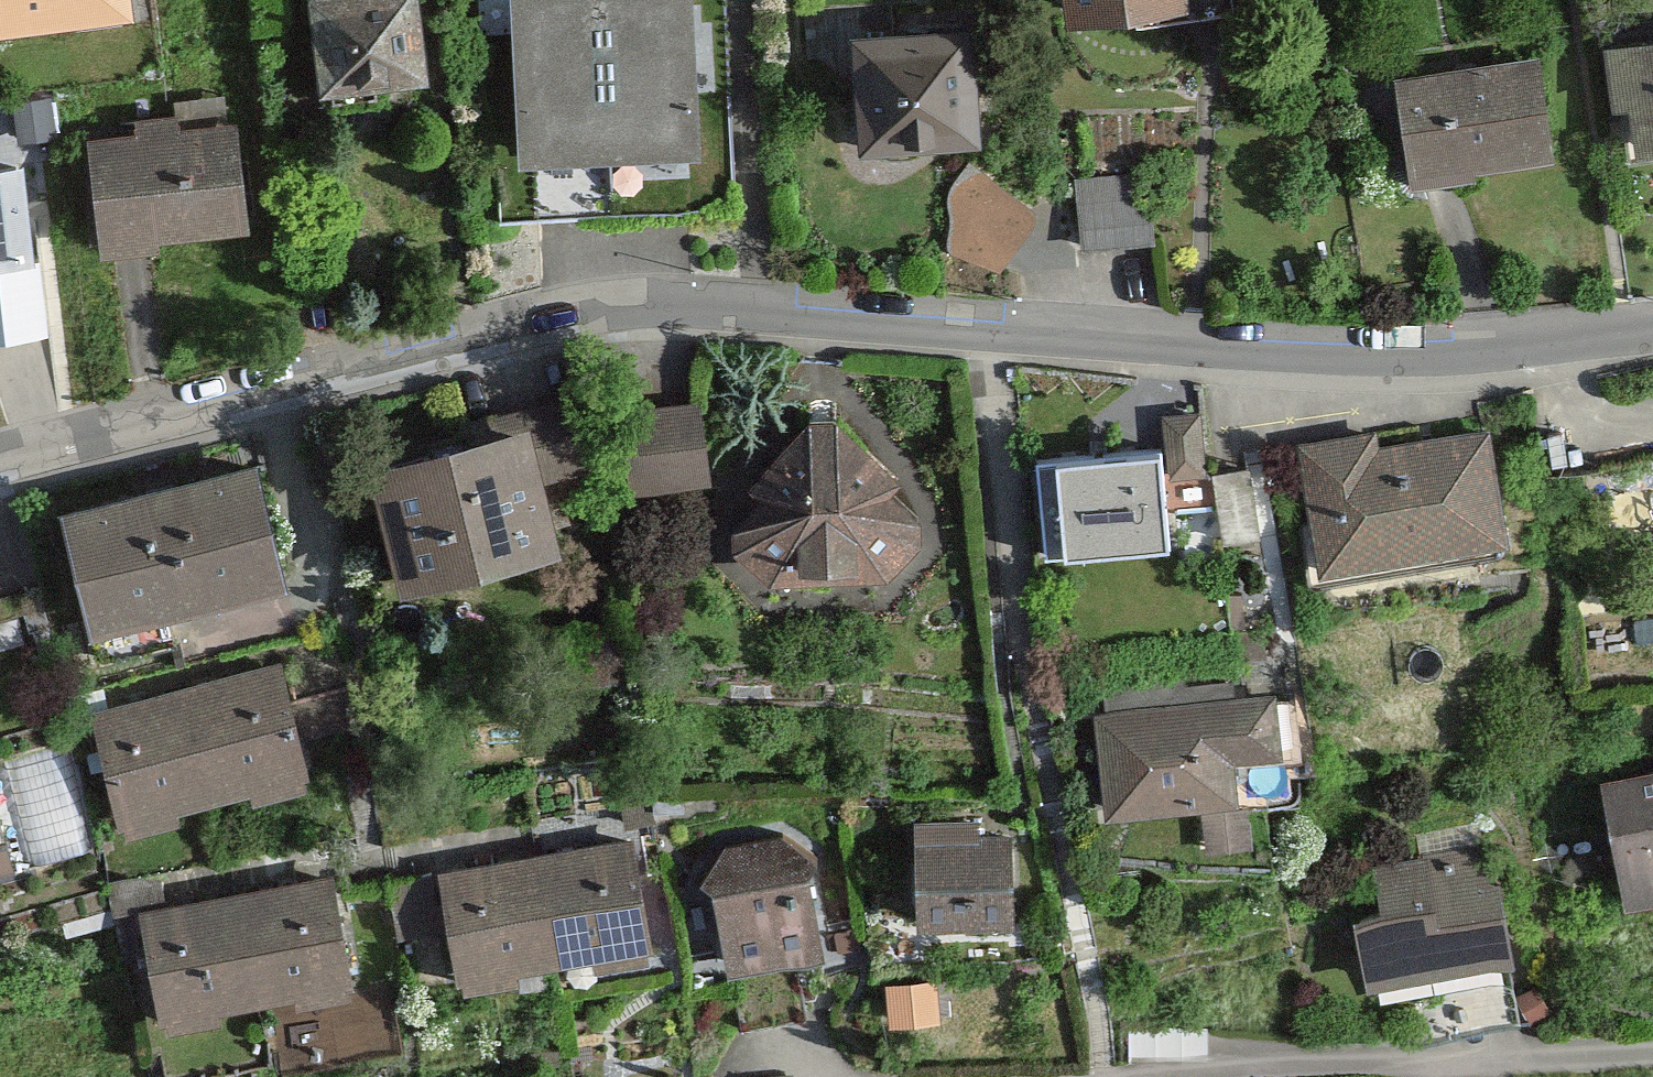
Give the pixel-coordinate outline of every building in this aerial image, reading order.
[(73,0),(0,0),(0,8),(73,0)] [(317,84),(413,71),(404,0),(306,0),(317,84)] [(515,157),(692,152),(688,0),(510,0),(515,157)] [(851,22),(854,138),(972,135),(969,19),(851,22)] [(1627,158),(1652,153),(1652,46),(1610,53),(1627,158)] [(1397,77),(1415,174),(1553,148),(1534,51),(1397,77)] [(86,132),(104,243),(242,221),(224,110),(86,132)] [(31,268),(23,165),(0,167),(0,271),(31,268)] [(1157,168),(1086,170),(1088,235),(1158,233),(1157,168)] [(957,247),(1028,252),(1034,177),(964,171),(957,247)] [(724,477),(720,395),(642,399),(647,481),(724,477)] [(369,459),(398,574),(572,529),(560,483),(586,477),(568,408),(369,459)] [(1041,454),(1044,549),(1176,543),(1174,481),(1208,480),(1206,412),(1163,413),(1164,450),(1041,454)] [(726,526),(779,575),(887,572),(926,527),(888,479),(899,468),(835,413),(812,413),(750,482),(760,496),(726,526)] [(1303,441),(1322,568),(1502,541),(1486,431),(1378,447),(1376,430),(1303,441)] [(59,503),(85,615),(278,570),(252,459),(59,503)] [(94,714),(123,822),(302,775),(274,666),(94,714)] [(1103,714),(1110,813),(1238,804),(1235,763),(1278,759),(1274,701),(1103,714)] [(1624,895),(1652,890),(1652,771),(1601,781),(1624,895)] [(16,864),(0,809),(0,869),(16,864)] [(915,825),(915,919),(1005,920),(1006,826),(915,825)] [(437,871),(456,977),(648,941),(628,835),(437,871)] [(706,872),(732,975),(821,956),(812,851),(774,837),(724,847),(706,872)] [(1363,919),(1372,981),(1507,961),(1491,848),(1380,864),(1388,915),(1363,919)] [(143,907),(162,1016),(348,984),(328,874),(143,907)]
